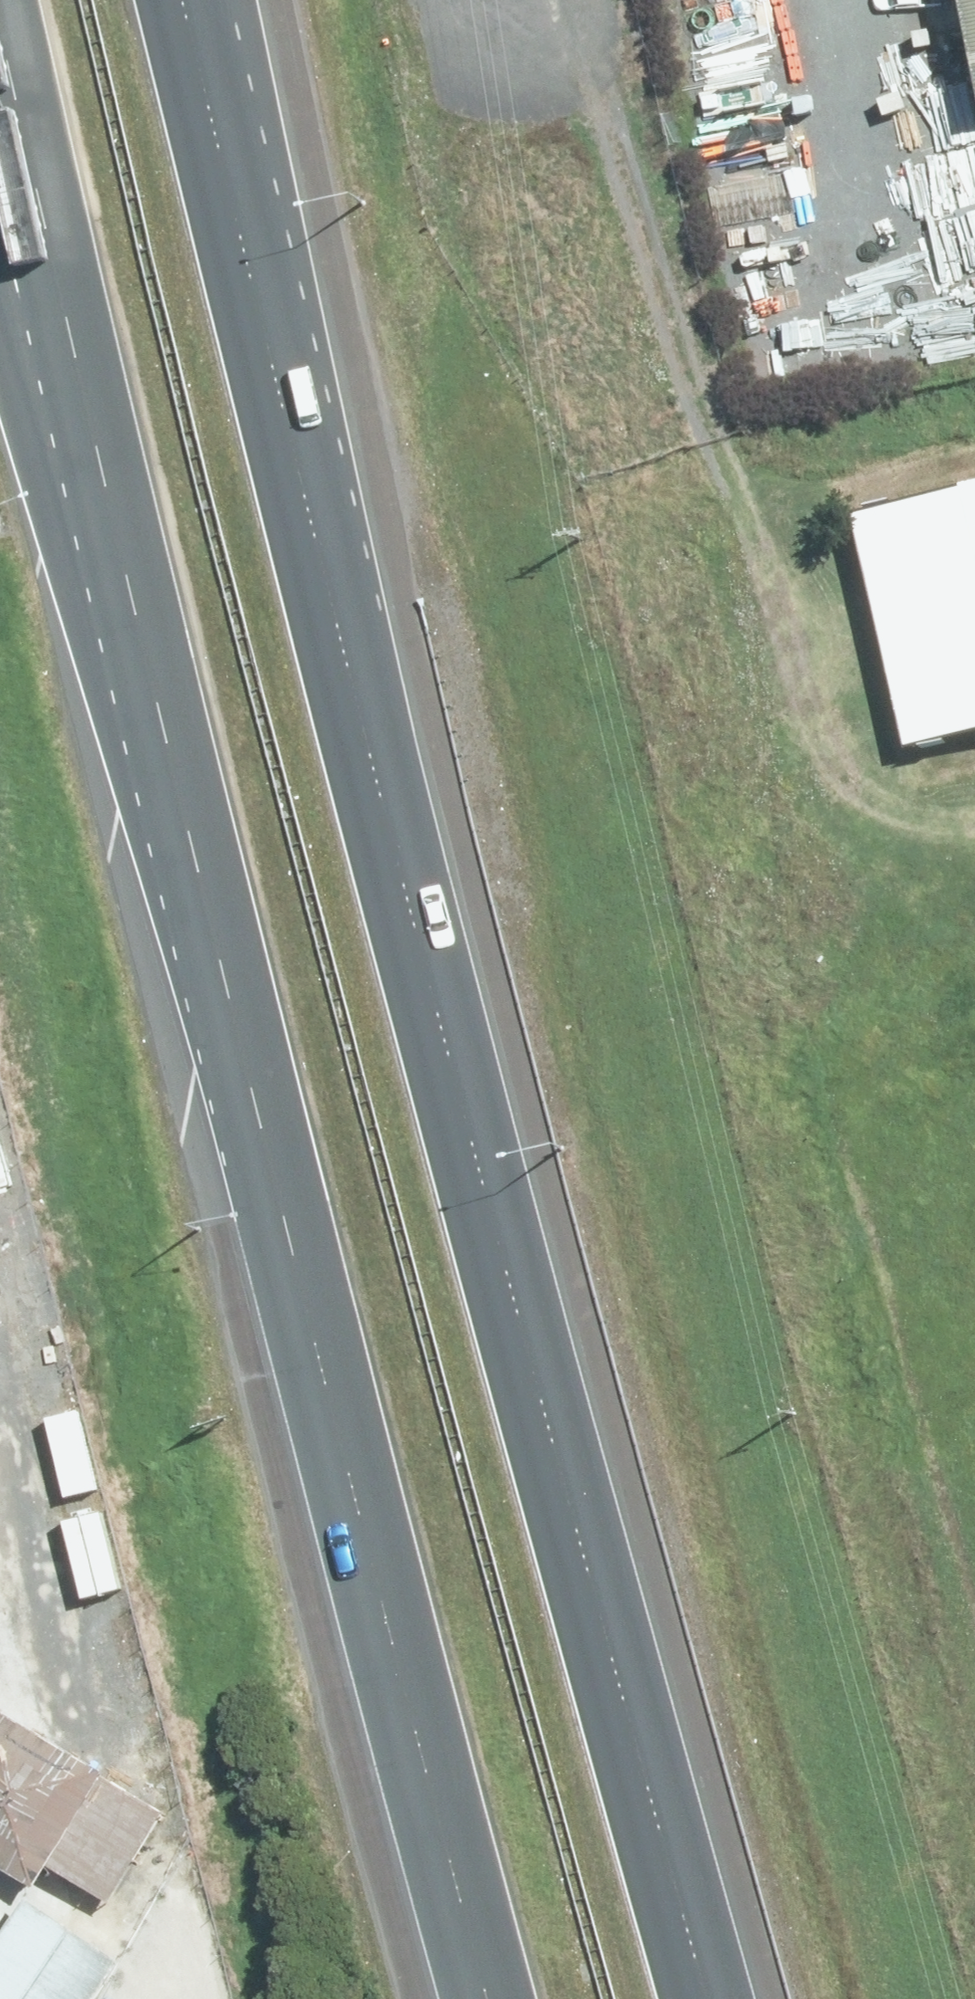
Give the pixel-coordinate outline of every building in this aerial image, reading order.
[(974,49),(974,0),(964,0),(974,49)] [(842,504),(904,752),(974,734),(974,471),(842,504)]
